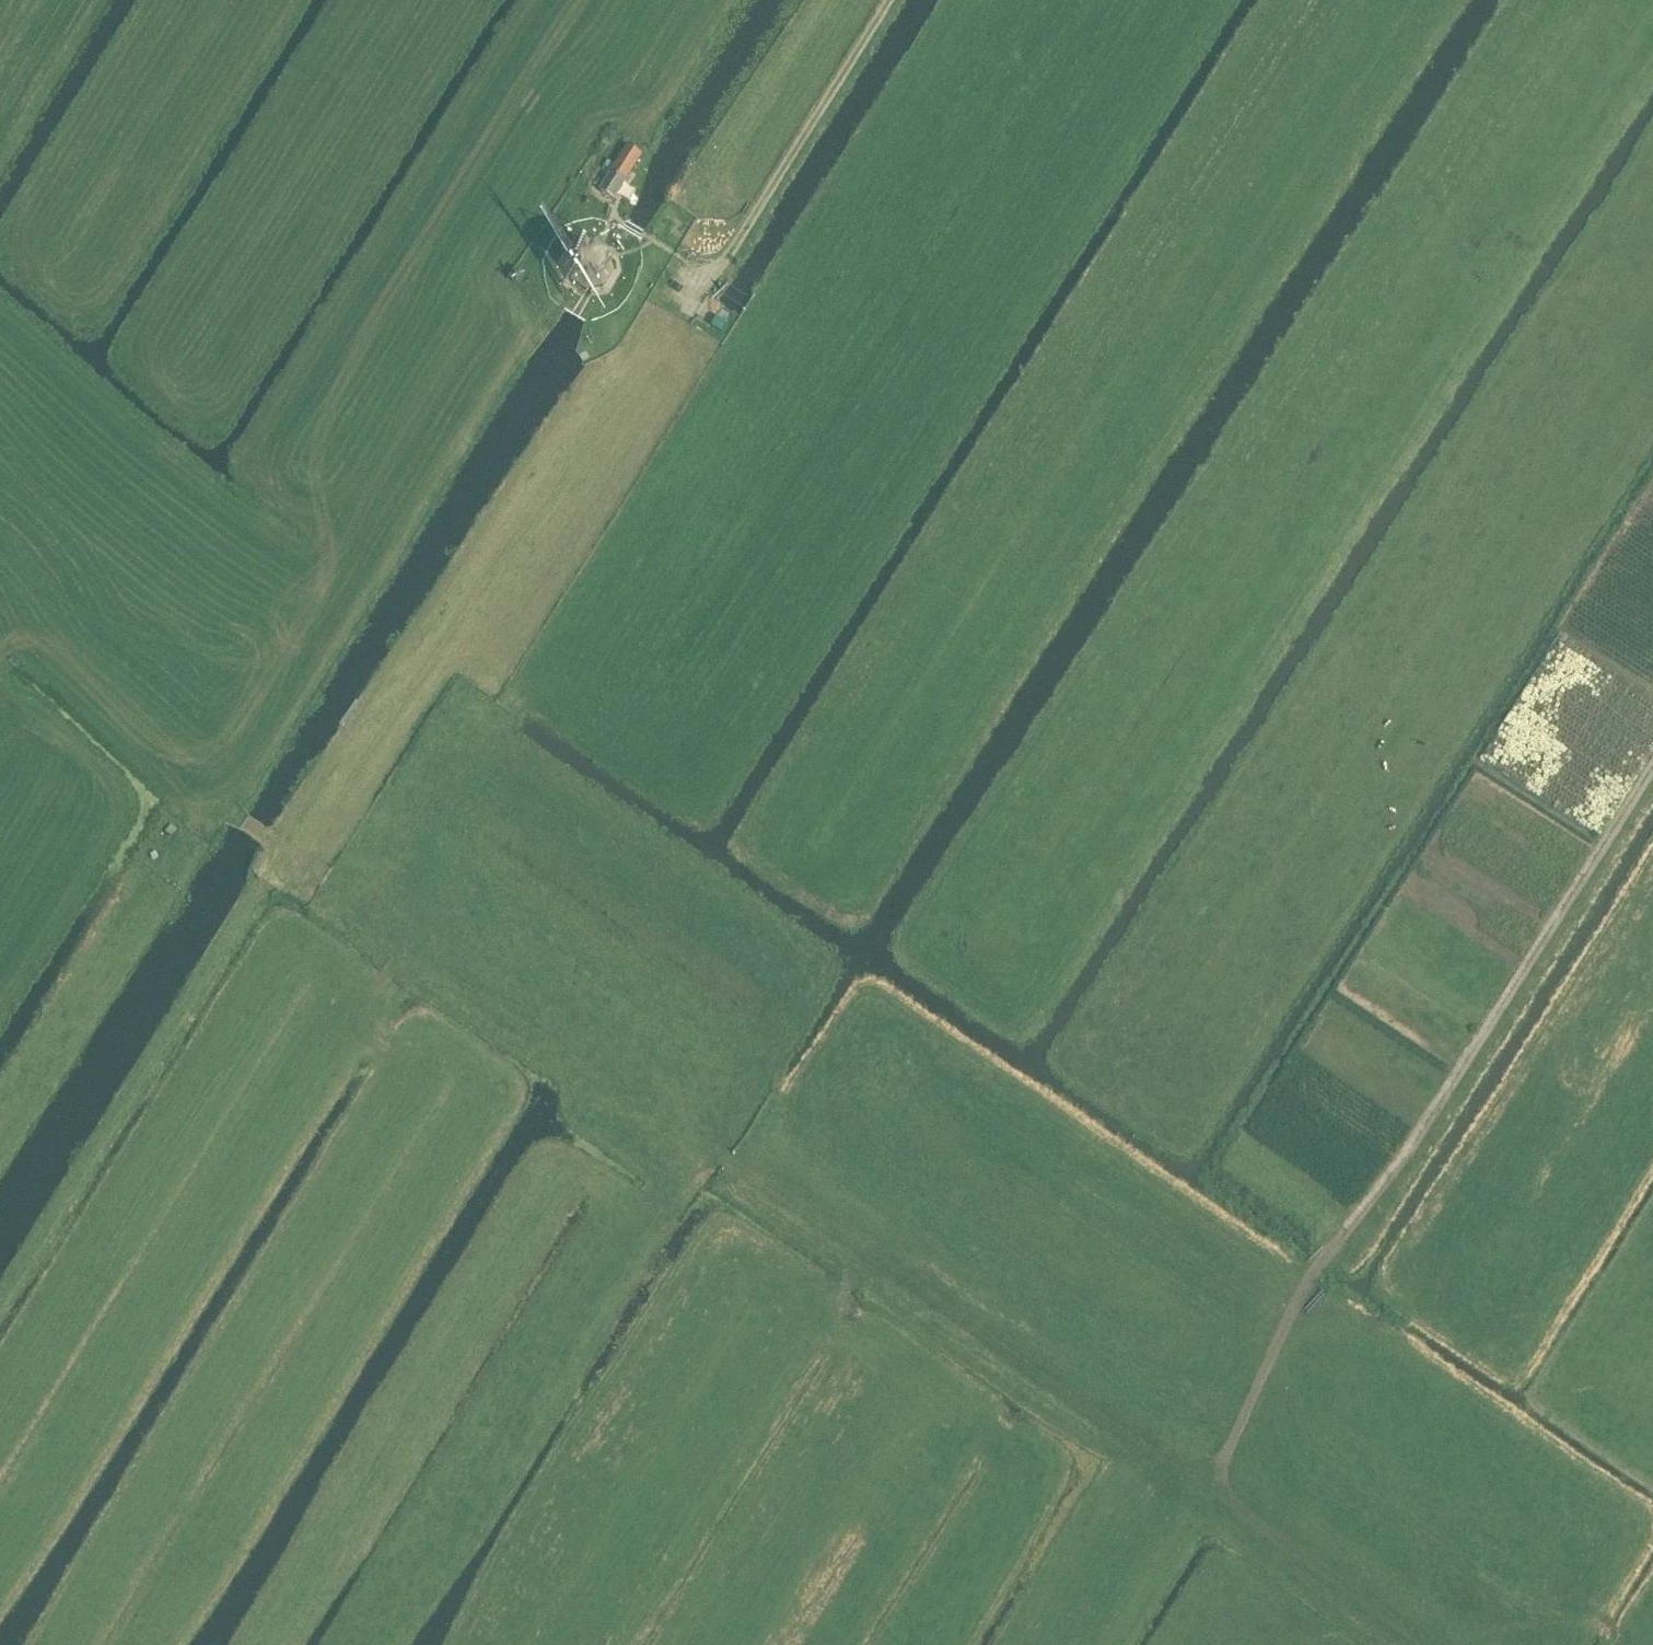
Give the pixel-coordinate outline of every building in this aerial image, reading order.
[(643,156),(629,147),(600,192),(614,201),(632,173),(643,156)] [(609,255),(594,245),(577,249),(567,264),(572,281),(586,290),(604,286),(613,271),(609,255)] [(708,334),(717,340),(722,332),(713,326),(708,334)]
